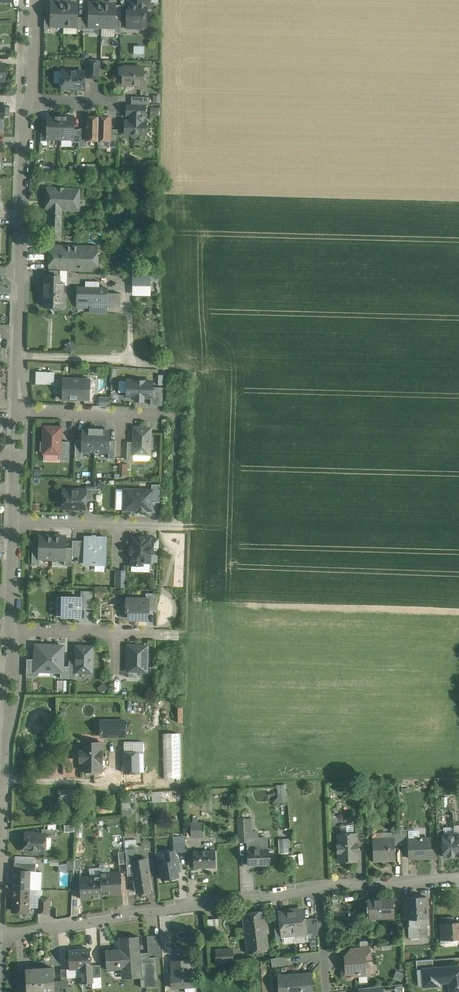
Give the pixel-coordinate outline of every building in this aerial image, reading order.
[(64,3),(51,3),(51,17),(51,25),(64,25),(64,3)] [(77,3),(64,3),(64,25),(77,25),(77,17),(77,3)] [(138,3),(137,3),(137,5),(129,4),(129,11),(127,11),(127,27),(138,28),(138,25),(146,25),(147,4),(138,3)] [(102,4),(89,4),(89,17),(89,26),(102,26),(102,4)] [(115,4),(102,4),(102,26),(115,26),(115,17),(115,4)] [(99,60),(88,60),(88,78),(99,78),(99,60)] [(143,67),(123,67),(123,75),(125,75),(125,85),(136,85),(139,88),(145,88),(145,80),(143,78),(143,67)] [(85,71),(62,71),(61,89),(84,90),(85,71)] [(149,97),(131,96),(131,104),(145,105),(149,105),(149,97)] [(131,104),(127,104),(127,116),(129,116),(144,116),(145,116),(145,105),(131,104)] [(61,116),(48,116),(47,129),(47,138),(60,138),(61,116)] [(74,116),(61,116),(60,138),(73,138),(73,129),(74,116)] [(144,116),(129,116),(129,121),(125,121),(125,134),(131,134),(135,139),(140,134),(146,134),(146,121),(144,121),(144,116)] [(99,117),(87,117),(87,129),(86,140),(87,140),(98,140),(99,117)] [(110,117),(99,117),(98,140),(109,141),(110,141),(110,129),(110,117)] [(87,129),(79,128),(79,129),(79,130),(79,142),(79,146),(87,146),(87,140),(86,140),(87,129)] [(117,129),(110,129),(110,141),(109,141),(109,147),(117,147),(117,129)] [(80,188),(45,187),(44,210),(50,210),(61,210),(78,210),(78,202),(79,202),(80,188)] [(61,210),(50,210),(49,230),(61,230),(61,210)] [(61,230),(49,230),(49,238),(61,239),(61,230)] [(98,246),(49,245),(49,270),(50,270),(60,270),(98,271),(98,246)] [(50,270),(49,283),(44,282),(44,306),(63,307),(64,283),(59,283),(60,270),(50,270)] [(153,295),(154,280),(159,280),(160,272),(134,272),(134,294),(153,295)] [(107,289),(78,287),(77,305),(106,306),(107,293),(107,289)] [(121,294),(107,293),(106,306),(121,307),(121,294)] [(37,371),(37,383),(55,383),(56,371),(37,371)] [(86,379),(64,378),(63,398),(77,399),(77,397),(80,397),(81,399),(85,399),(85,393),(89,393),(89,385),(85,385),(86,379)] [(152,381),(127,380),(127,396),(135,396),(135,400),(143,401),(143,397),(151,397),(152,397),(152,387),(152,381)] [(163,387),(152,387),(152,397),(151,397),(151,405),(163,405),(163,387)] [(61,427),(44,427),(43,453),(60,453),(61,441),(61,427)] [(151,428),(134,427),(134,442),(134,454),(150,454),(151,428)] [(96,428),(89,428),(89,431),(82,431),(82,439),(81,451),(82,451),(95,452),(96,428)] [(103,428),(96,428),(95,452),(109,452),(110,440),(110,432),(103,431),(103,428)] [(70,441),(61,441),(60,453),(59,459),(69,459),(70,441)] [(160,484),(152,484),(152,490),(152,502),(160,502),(160,484)] [(96,488),(86,488),(86,490),(86,500),(96,500),(96,488)] [(86,490),(63,489),(63,507),(85,508),(86,500),(86,490)] [(152,490),(124,489),(123,509),(138,509),(139,508),(144,509),(145,510),(151,510),(152,502),(152,490)] [(53,536),(40,536),(39,547),(39,558),(52,558),(53,536)] [(66,536),(53,536),(52,558),(65,558),(65,547),(66,536)] [(151,537),(132,536),(132,547),(130,547),(130,553),(132,553),(131,564),(142,565),(142,562),(150,562),(150,553),(151,538),(151,537)] [(107,538),(85,537),(84,540),(84,556),(84,563),(106,564),(107,538)] [(159,538),(151,538),(150,553),(158,553),(159,538)] [(84,540),(73,540),(72,548),(72,556),(84,556),(84,540)] [(125,570),(116,570),(115,587),(124,587),(125,570)] [(93,591),(82,591),(82,609),(92,609),(93,591)] [(157,593),(146,593),(146,599),(149,599),(148,610),(156,611),(157,593)] [(81,597),(57,596),(56,616),(80,617),(81,597)] [(146,599),(127,598),(126,610),(128,610),(128,618),(147,619),(147,611),(148,611),(148,610),(149,599),(146,599)] [(35,659),(35,670),(37,671),(61,671),(63,671),(63,666),(63,645),(35,645),(35,659)] [(147,646),(128,645),(127,671),(147,671),(147,646)] [(93,646),(76,646),(76,660),(76,672),(92,672),(93,646)] [(35,670),(35,659),(27,659),(26,677),(36,677),(37,671),(35,670)] [(69,678),(69,666),(63,666),(63,671),(61,671),(60,677),(69,678)] [(125,720),(101,720),(101,736),(125,736),(125,720)] [(180,733),(163,733),(164,777),(181,776),(180,733)] [(102,742),(82,742),(82,751),(80,751),(80,761),(82,761),(82,770),(102,770),(102,742)] [(140,742),(124,742),(124,752),(138,752),(140,752),(140,742)] [(138,752),(124,752),(124,772),(143,772),(143,752),(140,752),(138,752)] [(143,772),(124,772),(125,783),(144,783),(143,772)] [(70,789),(58,790),(59,799),(71,798),(70,789)] [(278,797),(273,803),(288,802),(288,796),(286,796),(286,789),(277,789),(278,797)] [(163,800),(163,790),(153,790),(153,801),(163,800)] [(123,802),(125,814),(133,813),(131,801),(123,802)] [(252,818),(238,819),(238,832),(246,832),(246,831),(253,831),(252,818)] [(202,822),(190,823),(190,835),(202,835),(202,822)] [(341,835),(354,834),(354,825),(341,826),(341,835)] [(454,835),(454,827),(443,827),(444,835),(443,835),(444,857),(458,856),(458,835),(454,835)] [(365,828),(355,828),(356,834),(357,846),(365,845),(365,828)] [(408,830),(401,830),(401,831),(401,844),(408,844),(408,840),(409,840),(408,830)] [(268,838),(257,839),(256,831),(253,831),(246,831),(246,832),(247,842),(247,849),(248,865),(269,864),(268,848),(268,838)] [(246,832),(238,832),(239,842),(247,842),(246,832)] [(42,834),(25,834),(24,850),(45,851),(46,835),(42,834)] [(341,835),(338,835),(339,845),(337,845),(335,847),(335,850),(338,852),(339,852),(339,861),(357,860),(357,846),(356,834),(354,834),(341,835)] [(280,853),(291,852),(290,837),(279,838),(280,853)] [(394,838),(373,839),(374,860),(395,859),(394,845),(394,838)] [(409,840),(408,840),(408,844),(409,859),(430,858),(429,839),(409,840)] [(173,848),(164,849),(165,858),(159,859),(162,876),(178,873),(173,848)] [(215,849),(193,850),(194,866),(216,865),(215,849)] [(125,851),(118,852),(119,864),(126,863),(126,860),(126,854),(125,851)] [(147,860),(134,862),(134,859),(126,860),(126,863),(127,875),(133,875),(136,892),(145,891),(146,893),(150,892),(151,890),(152,890),(147,860)] [(36,863),(15,862),(14,870),(29,871),(36,871),(36,863)] [(59,885),(68,885),(68,862),(60,862),(59,885)] [(14,870),(13,888),(28,888),(29,871),(14,870)] [(121,870),(100,872),(100,874),(101,892),(122,891),(121,870)] [(100,874),(79,875),(81,896),(101,895),(101,892),(100,874)] [(28,888),(13,888),(12,909),(14,911),(21,911),(24,908),(28,909),(29,889),(28,889),(28,888)] [(427,897),(405,898),(406,919),(408,919),(409,938),(428,937),(427,897)] [(50,898),(38,898),(38,912),(49,912),(50,898)] [(392,899),(368,900),(369,918),(393,917),(392,899)] [(267,909),(245,911),(250,952),(271,949),(267,909)] [(304,910),(291,912),(294,936),(301,935),(304,931),(306,931),(305,920),(305,919),(304,910)] [(291,912),(279,913),(280,923),(282,937),(282,934),(283,934),(287,937),(294,936),(291,912)] [(442,924),(443,940),(458,938),(458,922),(455,923),(443,924),(442,924)] [(147,936),(147,944),(162,943),(161,935),(147,936)] [(138,936),(119,938),(120,951),(116,952),(116,950),(105,951),(107,970),(128,968),(129,978),(141,977),(141,988),(159,986),(157,957),(156,952),(148,952),(140,953),(138,936)] [(162,943),(147,944),(148,952),(156,952),(157,957),(163,957),(162,943)] [(370,946),(358,947),(359,955),(365,955),(365,960),(371,959),(370,946)] [(234,948),(217,949),(218,960),(234,959),(234,948)] [(90,949),(68,951),(69,969),(81,968),(82,983),(92,982),(92,978),(91,968),(91,966),(90,949)] [(359,955),(345,956),(346,968),(343,971),(343,976),(347,979),(351,978),(353,975),(360,975),(360,974),(366,974),(368,971),(369,970),(368,967),(368,966),(365,964),(365,960),(365,955),(359,955)] [(284,957),(271,958),(272,967),(285,965),(284,957)] [(434,959),(417,961),(418,971),(423,971),(423,970),(435,969),(434,959)] [(190,960),(172,961),(173,976),(171,976),(171,988),(195,986),(195,975),(191,975),(190,960)] [(100,965),(91,966),(91,968),(92,978),(101,977),(100,965)] [(423,970),(423,971),(425,987),(438,986),(438,980),(450,979),(451,991),(458,991),(458,967),(435,969),(423,970)] [(25,969),(26,982),(27,991),(41,991),(39,968),(25,969)] [(39,968),(41,991),(55,991),(54,981),(53,968),(39,968)] [(278,975),(279,991),(313,991),(312,973),(278,975)]
